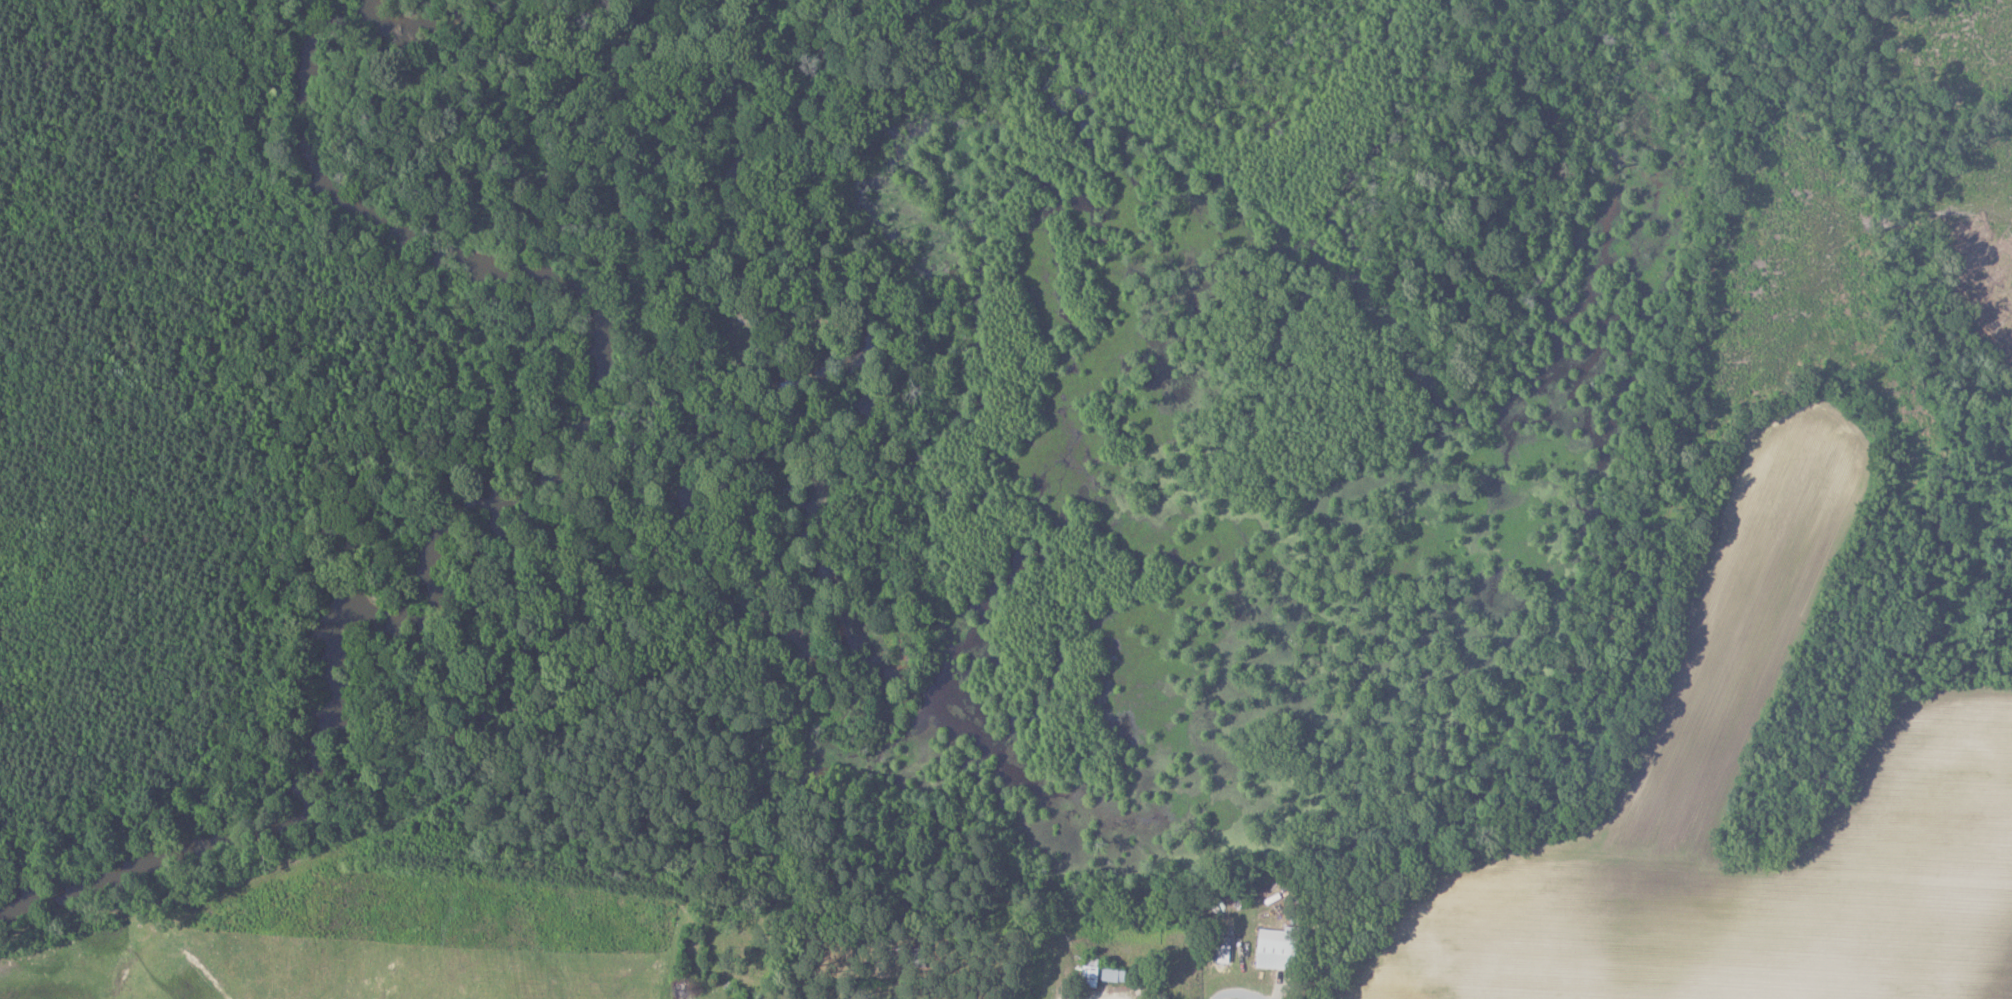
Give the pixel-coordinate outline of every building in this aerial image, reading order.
[(1255,929),(1254,968),(1289,969),(1291,926),(1283,926),(1283,930),(1255,929)] [(1099,981),(1121,982),(1122,967),(1100,966),(1099,981)]
